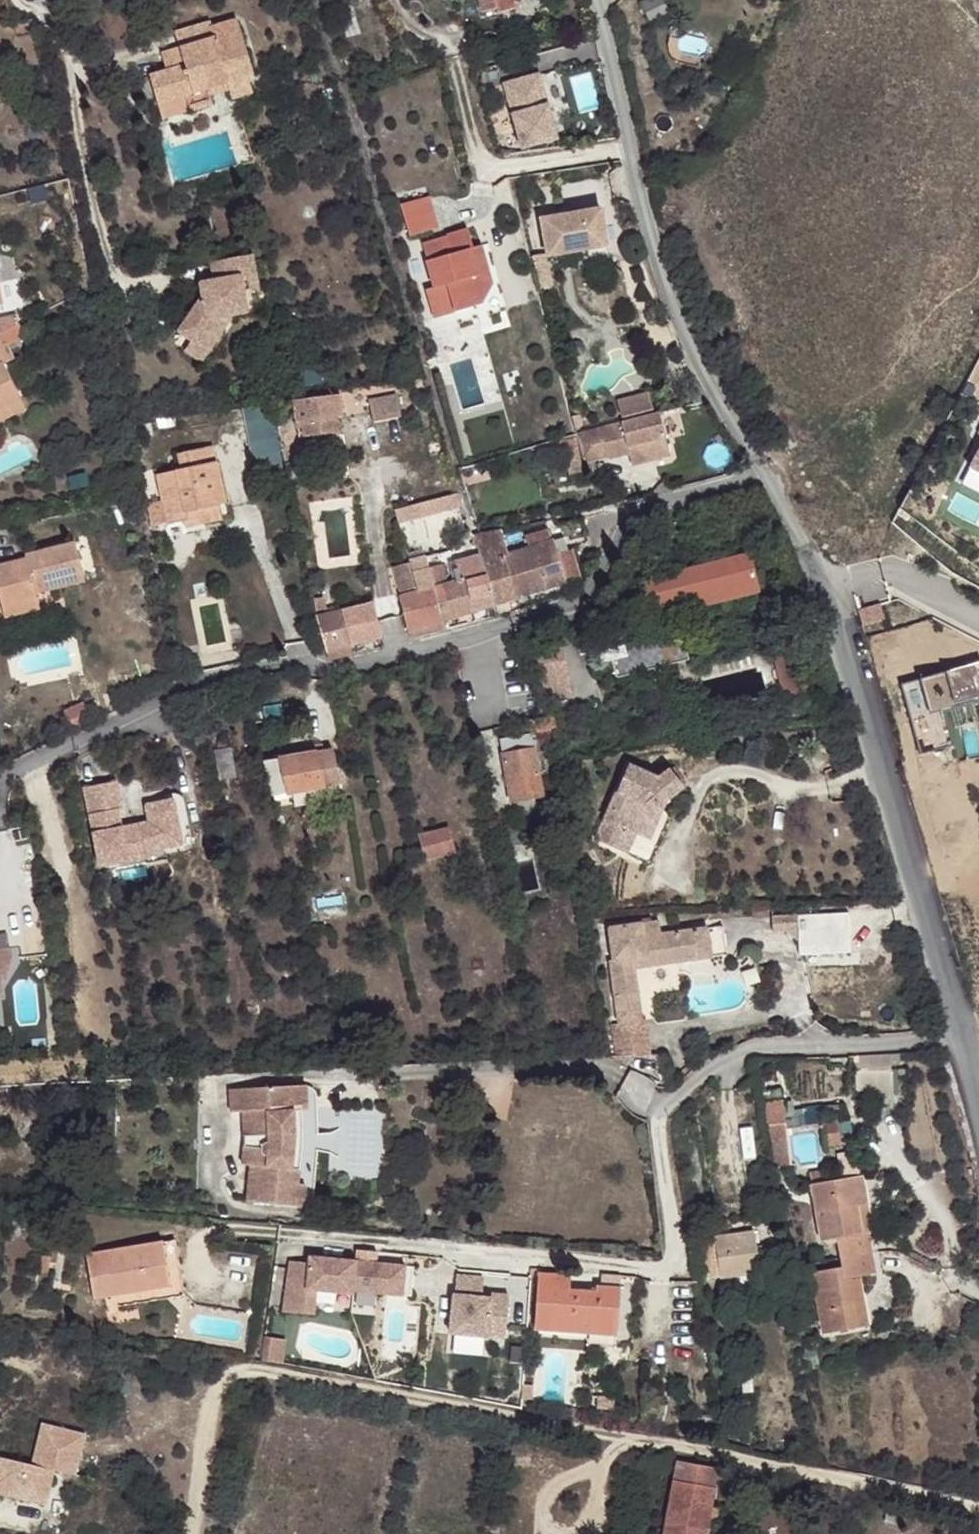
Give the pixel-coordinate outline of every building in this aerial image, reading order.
[(484,13),(499,8),(497,0),(480,0),(484,13)] [(514,0),(497,0),(499,8),(515,4),(514,0)] [(230,93),(232,101),(235,110),(256,103),(251,84),(256,83),(240,29),(213,35),(217,47),(183,56),(164,62),(168,79),(152,85),(161,115),(188,106),(193,122),(217,116),(214,106),(212,99),(230,93)] [(183,56),(217,47),(213,35),(212,32),(179,40),(183,56)] [(538,66),(504,77),(524,139),(557,130),(538,66)] [(214,106),(232,101),(230,93),(212,99),(214,106)] [(432,192),(404,200),(413,231),(442,224),(432,192)] [(601,207),(542,218),(548,254),(607,244),(601,207)] [(449,251),(445,235),(426,241),(439,284),(451,280),(458,307),(485,300),(496,280),(480,270),(473,245),(477,245),(471,225),(450,231),(451,233),(455,249),(449,251)] [(451,233),(445,235),(449,251),(455,249),(451,233)] [(477,245),(473,245),(480,270),(496,280),(485,242),(477,245)] [(182,330),(197,340),(203,343),(224,312),(236,310),(250,308),(248,289),(261,287),(255,254),(213,261),(217,278),(202,280),(205,294),(182,330)] [(439,284),(431,286),(439,313),(458,307),(451,280),(439,284)] [(192,348),(204,357),(236,310),(224,312),(203,343),(197,340),(192,348)] [(0,335),(6,346),(24,336),(19,325),(0,335)] [(28,403),(7,362),(12,359),(6,346),(0,335),(0,417),(28,403)] [(647,393),(620,400),(624,418),(651,411),(647,393)] [(381,418),(406,414),(402,394),(377,399),(381,418)] [(305,446),(340,442),(338,419),(342,418),(340,395),(294,401),(296,423),(302,423),(305,446)] [(0,417),(0,423),(30,408),(28,403),(0,417)] [(607,424),(607,425),(578,432),(586,460),(607,455),(608,458),(626,454),(629,465),(667,456),(657,413),(607,424)] [(575,432),(566,435),(568,445),(562,447),(569,471),(583,466),(575,432)] [(566,435),(530,445),(533,455),(562,447),(568,445),(566,435)] [(969,468),(978,473),(978,449),(969,468)] [(169,525),(186,522),(199,519),(198,513),(219,509),(225,507),(212,450),(179,456),(181,472),(158,476),(163,501),(147,504),(152,527),(168,523),(169,525)] [(969,468),(961,484),(978,493),(978,473),(969,468)] [(459,506),(456,493),(437,499),(440,512),(459,506)] [(440,512),(437,499),(417,504),(421,517),(440,512)] [(421,517),(417,504),(398,510),(401,522),(421,517)] [(199,519),(186,522),(187,528),(222,521),(219,509),(198,513),(199,519)] [(916,526),(897,510),(890,524),(909,540),(916,526)] [(585,517),(561,522),(567,541),(575,539),(590,535),(585,517)] [(503,527),(477,533),(482,553),(497,603),(519,597),(507,554),(509,552),(503,527)] [(507,554),(519,597),(585,577),(577,548),(561,553),(554,531),(546,529),(528,535),(531,546),(509,552),(507,554)] [(3,591),(7,603),(42,594),(41,590),(89,578),(81,543),(31,555),(31,557),(33,567),(19,571),(17,561),(0,565),(0,592),(3,591)] [(747,547),(640,578),(648,604),(755,574),(747,547)] [(456,560),(462,581),(466,580),(474,609),(497,603),(482,553),(456,560)] [(443,574),(438,554),(430,555),(433,567),(435,575),(443,574)] [(31,557),(17,561),(19,571),(33,567),(31,557)] [(411,561),(412,564),(413,572),(430,568),(427,557),(411,561)] [(404,595),(413,593),(413,590),(409,573),(413,572),(412,564),(396,568),(404,595)] [(413,572),(409,573),(413,590),(413,593),(418,591),(426,624),(429,633),(434,631),(448,628),(446,618),(438,587),(435,575),(433,567),(430,568),(413,572)] [(755,574),(648,604),(650,612),(757,582),(755,574)] [(462,581),(438,587),(446,618),(474,609),(466,580),(462,581)] [(212,591),(195,596),(198,605),(215,600),(212,591)] [(404,595),(402,596),(410,628),(413,627),(426,624),(418,591),(413,593),(404,595)] [(42,594),(7,603),(10,614),(44,605),(42,594)] [(375,603),(342,611),(351,643),(383,635),(375,603)] [(878,604),(856,610),(860,625),(883,618),(878,604)] [(319,616),(325,644),(327,649),(351,643),(342,611),(319,616)] [(429,633),(426,624),(420,626),(422,635),(429,633)] [(682,624),(604,647),(603,647),(602,649),(601,650),(601,653),(602,655),(603,656),(604,657),(605,657),(607,657),(613,656),(618,674),(691,653),(682,624)] [(422,635),(420,626),(413,627),(416,636),(422,635)] [(791,633),(776,637),(789,685),(804,681),(791,633)] [(566,640),(530,645),(536,686),(572,680),(566,640)] [(351,643),(327,649),(330,661),(354,654),(351,643)] [(954,743),(945,704),(978,696),(978,661),(905,678),(921,751),(954,743)] [(536,686),(539,700),(575,695),(572,680),(536,686)] [(74,736),(79,732),(88,729),(78,714),(65,721),(74,736)] [(541,717),(528,719),(531,733),(531,735),(555,729),(557,738),(561,736),(557,714),(541,717)] [(500,739),(512,801),(543,795),(531,735),(531,733),(500,739)] [(316,753),(263,762),(271,797),(323,788),(322,786),(339,783),(332,746),(325,747),(327,762),(318,763),(316,753)] [(214,748),(220,780),(236,778),(231,747),(214,748)] [(661,772),(631,760),(597,834),(623,845),(632,825),(643,830),(654,808),(665,799),(686,782),(671,766),(661,772)] [(116,784),(85,790),(100,868),(145,859),(144,854),(163,850),(181,847),(172,802),(152,806),(146,808),(149,825),(121,831),(117,812),(121,811),(116,784)] [(151,800),(152,806),(172,802),(181,847),(163,850),(164,856),(182,853),(183,853),(184,852),(185,852),(186,851),(186,850),(187,850),(188,849),(189,848),(189,847),(190,846),(190,845),(191,844),(191,843),(191,842),(191,841),(191,840),(185,806),(184,805),(184,804),(183,803),(183,802),(182,802),(182,801),(181,800),(180,799),(179,798),(178,798),(177,797),(176,797),(175,797),(174,796),(173,796),(172,796),(171,796),(151,800)] [(632,825),(623,845),(651,857),(671,814),(665,799),(654,808),(643,830),(632,825)] [(431,854),(462,847),(457,824),(426,832),(431,854)] [(850,909),(773,915),(774,929),(790,928),(800,939),(801,953),(853,949),(850,909)] [(702,953),(698,925),(646,932),(645,920),(614,924),(618,957),(614,958),(625,1024),(647,1020),(638,964),(702,953)] [(707,924),(698,925),(702,953),(712,952),(707,924)] [(0,951),(0,980),(4,979),(9,958),(9,950),(0,951)] [(625,1024),(607,1026),(611,1056),(655,1054),(649,1020),(647,1020),(625,1024)] [(311,1086),(270,1089),(271,1111),(249,1112),(250,1138),(255,1139),(254,1149),(249,1148),(248,1165),(255,1166),(254,1181),(271,1183),(269,1204),(307,1208),(309,1185),(303,1184),(305,1169),(290,1168),(293,1134),(299,1134),(297,1112),(305,1112),(312,1111),(311,1086)] [(270,1089),(235,1091),(236,1113),(249,1112),(271,1111),(270,1089)] [(794,1164),(786,1101),(769,1103),(772,1126),(775,1126),(780,1165),(794,1164)] [(305,1112),(297,1112),(299,1134),(293,1134),(290,1168),(305,1169),(306,1134),(305,1112)] [(841,1122),(826,1124),(829,1140),(844,1138),(841,1122)] [(863,1205),(873,1204),(868,1174),(835,1179),(833,1168),(815,1171),(817,1182),(826,1239),(841,1237),(845,1265),(815,1270),(826,1333),(862,1328),(857,1297),(867,1296),(864,1278),(881,1275),(874,1231),(867,1232),(863,1205)] [(271,1183),(254,1181),(252,1202),(269,1204),(271,1183)] [(878,1230),(873,1204),(863,1205),(867,1232),(874,1231),(878,1230)] [(724,1271),(743,1269),(763,1265),(756,1226),(719,1231),(718,1236),(702,1238),(706,1271),(724,1269),(724,1271)] [(91,1254),(98,1294),(174,1280),(166,1240),(91,1254)] [(315,1264),(297,1262),(289,1311),(319,1315),(322,1291),(359,1294),(359,1293),(418,1297),(421,1267),(382,1264),(383,1252),(363,1251),(362,1261),(316,1257),(315,1264)] [(591,1324),(596,1324),(596,1329),(619,1331),(623,1277),(603,1275),(603,1287),(599,1286),(598,1291),(569,1288),(569,1273),(537,1270),(533,1326),(590,1329),(591,1324)] [(489,1280),(463,1277),(461,1297),(459,1296),(456,1334),(511,1339),(514,1298),(497,1296),(497,1300),(487,1299),(488,1295),(489,1280)] [(531,1296),(524,1296),(523,1316),(530,1316),(531,1296)] [(857,1297),(862,1328),(872,1326),(867,1296),(857,1297)] [(291,1338),(272,1335),(268,1359),(287,1362),(291,1338)] [(42,1423),(32,1465),(0,1457),(0,1493),(46,1504),(54,1469),(75,1475),(85,1433),(42,1423)] [(670,1533),(710,1533),(718,1484),(716,1484),(719,1464),(682,1457),(670,1533)]
